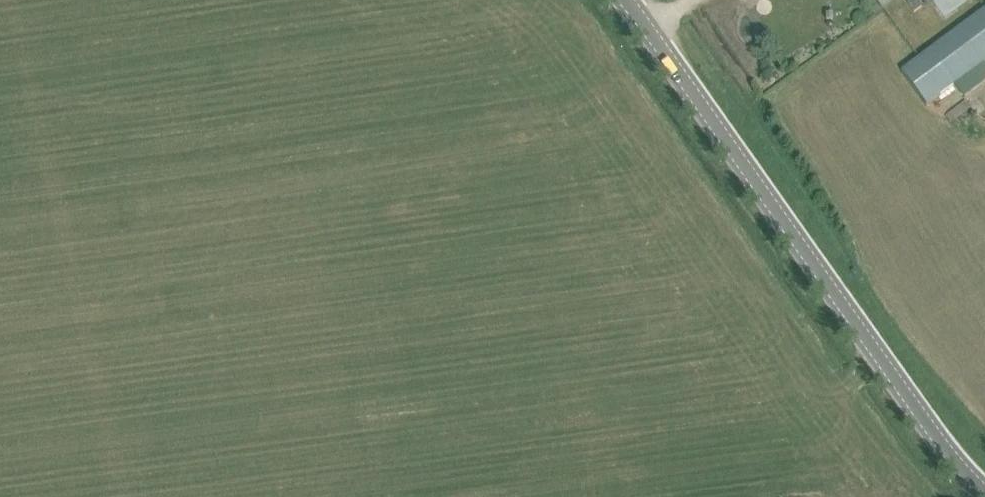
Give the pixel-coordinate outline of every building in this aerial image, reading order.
[(770,19),(780,12),(771,0),(756,0),(770,19)] [(908,4),(915,12),(923,6),(919,0),(913,0),(908,4)] [(904,72),(931,106),(984,64),(984,9),(904,72)]
